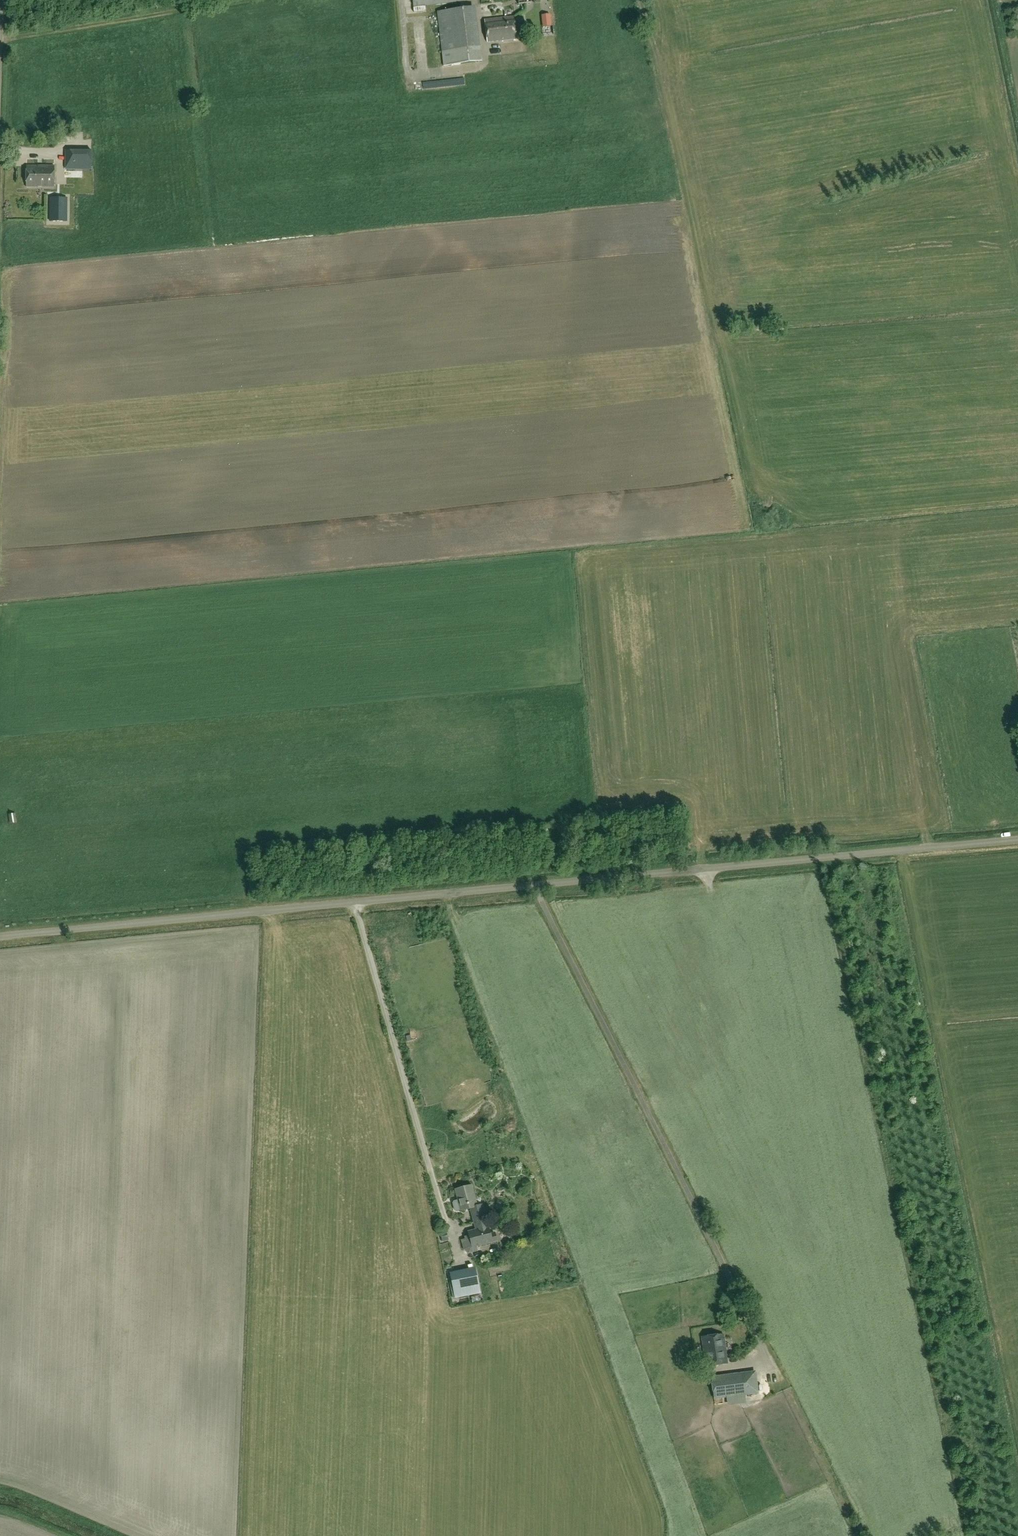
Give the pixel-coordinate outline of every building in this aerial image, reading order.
[(444,66),(475,62),(469,8),(437,11),(444,66)] [(487,42),(516,39),(514,17),(484,20),(487,42)] [(91,169),(92,149),(66,149),(66,165),(64,165),(64,169),(91,169)] [(54,187),(55,166),(27,166),(26,187),(54,187)] [(66,222),(67,197),(51,197),(50,221),(66,222)] [(474,1222),(486,1219),(483,1205),(477,1206),(471,1185),(456,1190),(458,1200),(454,1201),(453,1203),(455,1210),(457,1211),(461,1210),(461,1211),(471,1208),(474,1222)] [(486,1219),(474,1222),(476,1229),(468,1232),(472,1247),(493,1242),(489,1226),(486,1219)] [(479,1291),(475,1270),(451,1275),(455,1296),(479,1291)] [(706,1366),(727,1363),(723,1334),(702,1337),(706,1366)] [(715,1397),(757,1392),(755,1372),(712,1377),(715,1397)]
